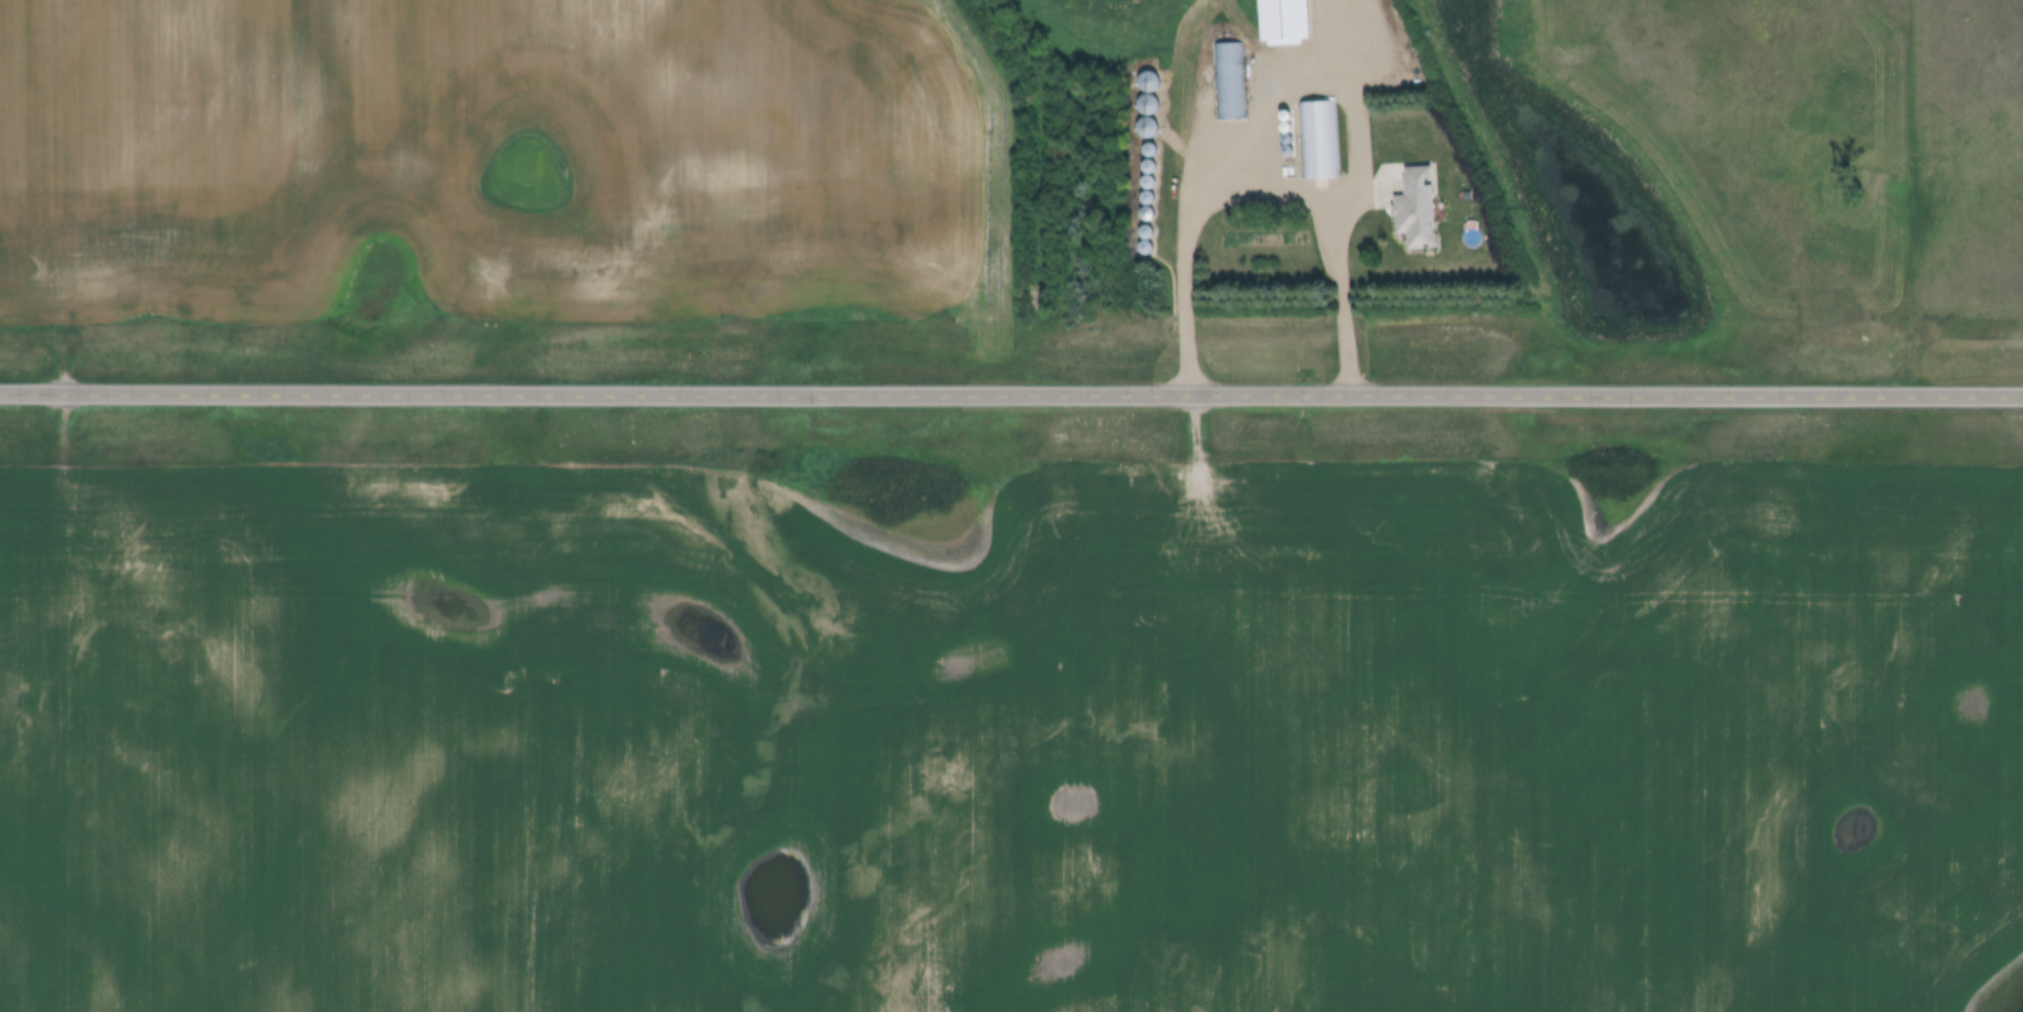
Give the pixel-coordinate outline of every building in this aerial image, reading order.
[(1261,43),(1310,41),(1308,0),(1259,0),(1261,43)] [(1244,45),(1215,45),(1217,120),(1246,120),(1244,45)] [(1150,94),(1162,84),(1151,71),(1138,82),(1149,95),(1136,106),(1147,118),(1135,129),(1145,141),(1160,129),(1150,117),(1161,107),(1150,94)] [(1300,105),(1303,178),(1338,177),(1336,103),(1300,105)] [(1405,196),(1394,197),(1395,235),(1407,235),(1407,249),(1434,249),(1432,166),(1404,167),(1405,196)]
